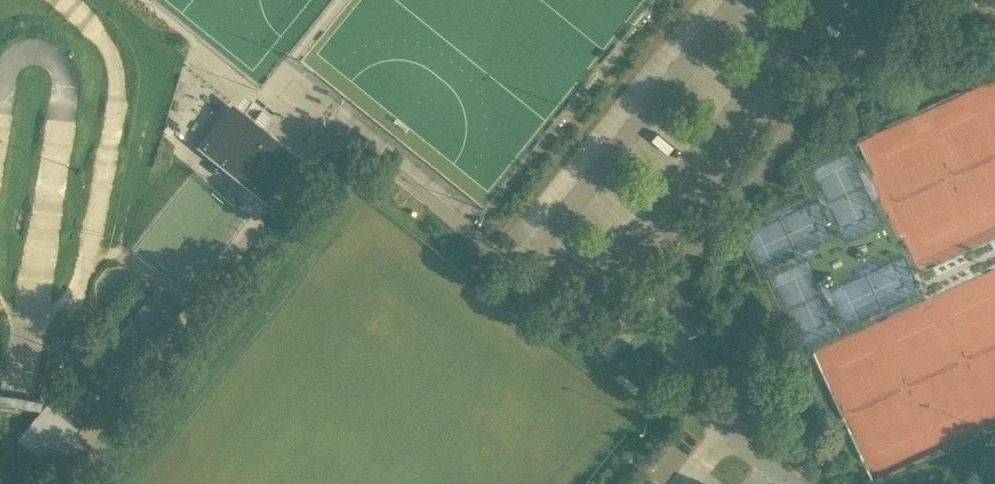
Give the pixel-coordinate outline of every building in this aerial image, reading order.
[(237,94),(233,99),(209,80),(176,120),(200,140),(262,190),(264,191),(301,145),(306,140),(305,139),(304,138),(299,144),(258,110),(262,104),(252,96),(247,101),(237,94)] [(143,354),(181,306),(156,286),(153,290),(126,324),(118,334),(143,354)] [(78,338),(67,336),(60,375),(71,377),(78,338)] [(87,369),(55,410),(46,403),(17,438),(26,445),(54,467),(82,432),(79,429),(135,359),(111,340),(87,369)] [(37,405),(39,395),(0,389),(0,400),(37,405)]
